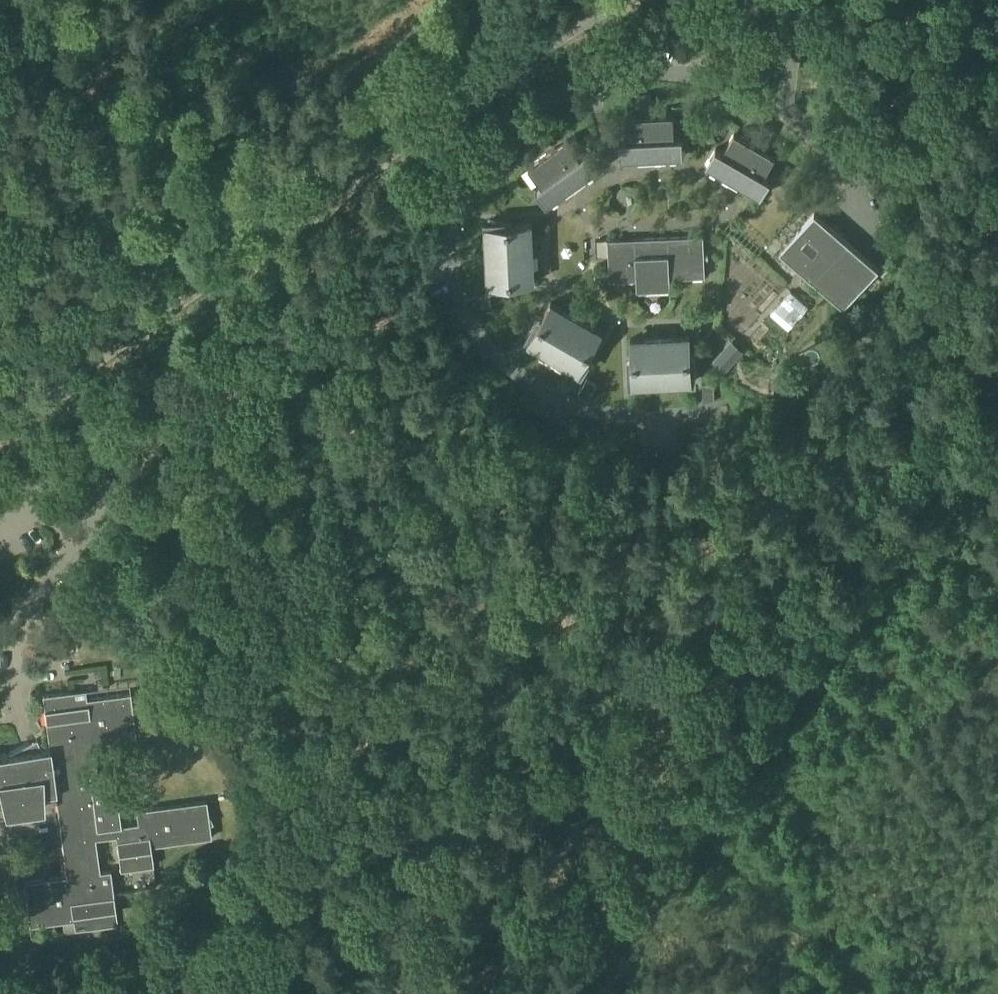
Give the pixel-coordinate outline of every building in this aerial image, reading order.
[(652,92),(640,92),(641,110),(653,109),(652,92)] [(620,138),(621,158),(684,155),(683,136),(675,136),(674,113),(653,114),(641,114),(642,124),(627,124),(628,138),(620,138)] [(765,122),(756,138),(766,143),(775,128),(765,122)] [(553,142),(543,128),(534,134),(544,149),(553,142)] [(765,174),(775,156),(776,155),(735,131),(724,151),(717,147),(707,164),(761,195),(771,178),(765,174)] [(536,188),(548,204),(599,167),(588,151),(581,156),(573,145),(561,153),(556,146),(529,165),(543,184),(536,188)] [(815,212),(800,229),(779,253),(844,309),(880,269),(815,212)] [(535,281),(533,222),(486,224),(489,283),(535,281)] [(706,276),(704,234),(609,238),(609,256),(610,280),(637,278),(638,290),(671,289),(671,277),(706,276)] [(596,239),(597,256),(609,256),(609,238),(596,239)] [(810,308),(792,292),(771,314),(789,331),(810,308)] [(475,305),(492,305),(492,293),(474,294),(475,305)] [(552,301),(528,341),(580,371),(603,331),(552,301)] [(632,337),(633,380),(634,384),(693,381),(691,335),(632,337)] [(598,383),(588,377),(579,393),(589,399),(598,383)] [(703,382),(704,400),(716,399),(715,381),(703,382)] [(2,799),(6,813),(44,808),(44,793),(56,791),(67,876),(24,881),(30,925),(86,918),(87,927),(118,923),(111,870),(101,871),(96,838),(117,835),(121,869),(154,865),(151,845),(212,837),(210,825),(211,825),(214,822),(209,813),(209,814),(207,800),(137,809),(138,822),(122,824),(115,769),(98,771),(95,742),(137,737),(131,693),(75,700),(74,691),(43,695),(50,747),(42,748),(38,739),(10,752),(0,754),(0,800),(2,799)]
